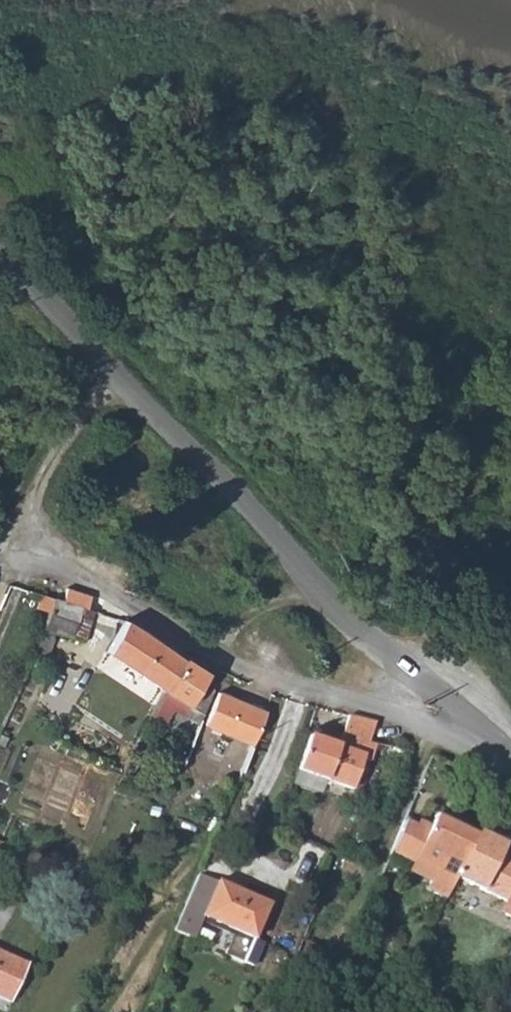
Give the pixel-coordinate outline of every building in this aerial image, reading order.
[(87,608),(91,596),(69,588),(64,601),(55,597),(50,610),(42,634),(49,637),(52,629),(82,641),(93,610),(87,608)] [(40,606),(50,610),(55,597),(54,597),(44,593),(40,606)] [(108,651),(164,689),(181,656),(125,619),(108,651)] [(207,673),(181,656),(164,689),(151,712),(161,718),(171,703),(176,696),(185,702),(201,713),(212,688),(201,683),(207,673)] [(203,728),(249,746),(264,711),(216,691),(204,722),(199,719),(189,744),(195,747),(203,728)] [(181,709),(185,702),(176,696),(171,703),(181,709)] [(338,744),(307,735),(296,769),(352,786),(365,749),(369,739),(376,720),(348,714),(338,744)] [(376,742),(369,739),(365,749),(372,751),(376,742)] [(132,775),(123,771),(115,790),(124,793),(132,775)] [(454,880),(475,836),(433,816),(426,832),(404,822),(392,851),(434,871),(425,890),(445,899),(454,880)] [(477,831),(475,836),(454,880),(507,906),(510,908),(510,859),(500,853),(504,844),(477,831)] [(267,904),(216,881),(201,914),(252,937),(267,904)] [(253,964),(265,942),(254,936),(247,947),(235,940),(229,950),(253,964)] [(0,950),(0,995),(10,1000),(27,963),(0,950)]
